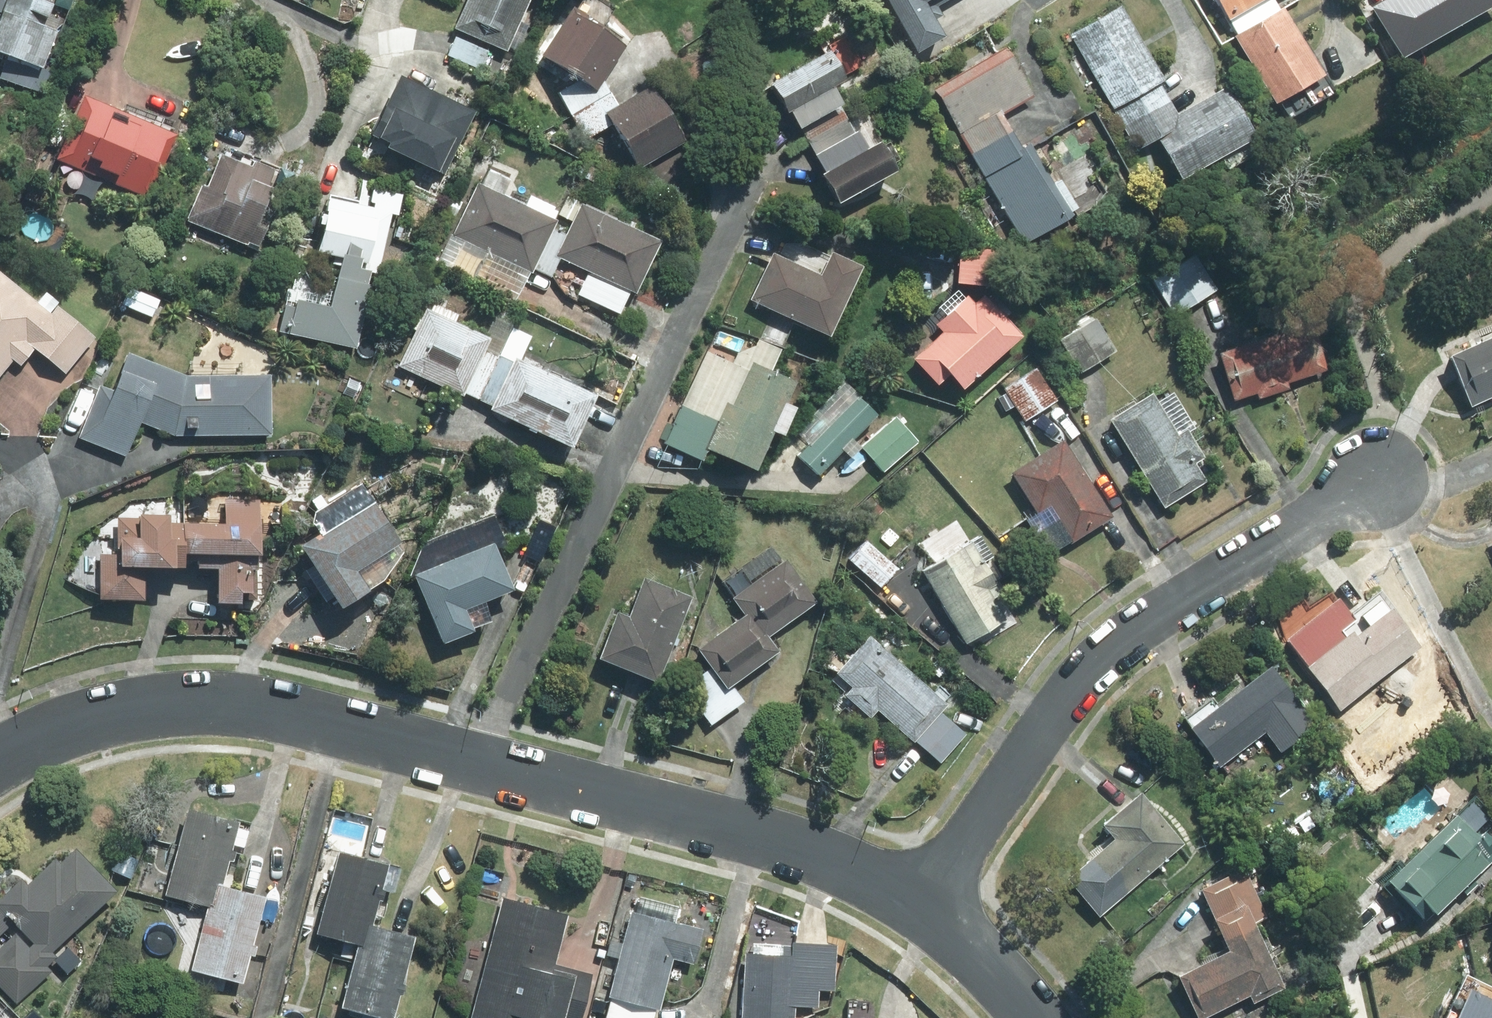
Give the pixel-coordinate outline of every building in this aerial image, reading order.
[(50,98),(59,73),(41,67),(53,33),(40,28),(48,4),(36,0),(0,0),(0,1),(0,57),(6,59),(0,76),(0,80),(50,98)] [(451,30),(458,34),(456,40),(453,39),(446,56),(479,70),(489,47),(505,54),(507,49),(515,52),(525,27),(518,24),(528,0),(464,0),(451,30)] [(912,56),(940,40),(925,13),(948,0),(880,0),(912,56)] [(1226,22),(1264,0),(1213,0),(1226,22)] [(1409,0),(1384,0),(1390,11),(1409,0)] [(1163,82),(1120,7),(1068,36),(1134,152),(1155,141),(1179,183),(1254,140),(1225,88),(1177,116),(1159,84),(1163,82)] [(565,78),(597,28),(569,10),(537,60),(565,78)] [(1321,78),(1281,10),(1231,39),(1271,107),(1321,78)] [(863,69),(843,36),(820,50),(822,52),(764,86),(785,122),(793,117),(824,187),(886,160),(880,147),(861,155),(834,93),(843,88),(840,83),(863,69)] [(931,94),(954,136),(1032,98),(1007,52),(931,94)] [(666,119),(648,88),(616,106),(596,71),(557,93),(584,141),(609,127),(619,145),(666,119)] [(367,142),(435,175),(450,144),(454,146),(470,114),(398,79),(367,142)] [(83,95),(55,161),(141,198),(170,132),(83,95)] [(1014,153),(995,118),(954,136),(1015,248),(1062,222),(1021,149),(1014,153)] [(181,224),(255,251),(265,225),(256,222),(275,169),(248,159),(244,170),(212,158),(201,191),(194,189),(181,224)] [(501,200),(509,182),(487,172),(478,190),(471,187),(449,237),(531,273),(553,223),(501,200)] [(394,218),(398,196),(370,190),(366,211),(322,202),(311,255),(335,260),(357,265),(377,269),(388,217),(394,218)] [(661,243),(581,203),(564,236),(553,231),(533,272),(549,280),(560,258),(587,271),(574,297),(618,318),(629,295),(634,297),(661,243)] [(958,248),(955,285),(997,289),(1000,251),(958,248)] [(815,275),(773,253),(748,302),(769,313),(794,325),(825,341),(861,271),(827,254),(815,275)] [(1177,318),(1215,291),(1191,257),(1152,284),(1177,318)] [(357,265),(335,260),(325,308),(295,302),(293,309),(279,306),(273,333),(357,350),(369,273),(356,270),(357,265)] [(11,364),(18,370),(34,351),(67,378),(96,343),(54,309),(57,306),(41,293),(32,303),(0,276),(0,377),(11,364)] [(940,332),(911,360),(939,389),(948,380),(961,393),(1019,337),(972,289),(934,327),(940,332)] [(475,405),(476,403),(500,354),(512,330),(521,313),(500,303),(483,338),(453,323),(457,314),(428,300),(396,365),(475,405)] [(794,325),(769,313),(756,339),(780,352),(794,325)] [(1060,347),(1077,375),(1114,352),(1097,324),(1060,347)] [(1253,402),(1290,391),(1287,384),(1326,372),(1311,325),(1223,353),(1238,399),(1251,395),(1253,402)] [(500,354),(476,403),(475,405),(570,452),(596,399),(519,361),(530,339),(512,330),(500,354)] [(1491,399),(1491,337),(1443,358),(1467,411),(1491,399)] [(696,461),(699,452),(748,475),(767,434),(777,438),(790,409),(780,405),(790,382),(740,359),(736,367),(704,352),(662,446),(696,461)] [(126,458),(136,432),(269,438),(270,376),(183,375),(127,354),(112,393),(89,385),(72,428),(59,423),(45,460),(66,468),(77,439),(126,458)] [(1024,425),(1059,403),(1035,365),(1000,386),(1024,425)] [(848,461),(859,449),(851,442),(875,416),(838,382),(780,446),(817,480),(840,454),(848,461)] [(1192,432),(1161,383),(1103,420),(1162,512),(1205,484),(1192,466),(1202,460),(1186,435),(1192,432)] [(882,476),(918,443),(895,417),(859,449),(882,476)] [(1063,441),(1007,474),(1040,528),(1030,534),(1045,558),(1110,520),(1063,441)] [(214,570),(213,607),(236,608),(237,595),(256,596),(259,499),(182,496),(180,559),(196,559),(196,569),(214,570)] [(295,550),(335,612),(364,594),(351,573),(397,545),(370,502),(295,550)] [(98,601),(141,603),(142,582),(133,582),(133,570),(169,571),(170,542),(166,542),(167,518),(115,516),(113,558),(100,557),(98,601)] [(863,539),(844,559),(881,592),(899,572),(863,539)] [(994,587),(971,543),(920,571),(962,647),(1006,623),(988,590),(994,587)] [(410,575),(439,650),(472,637),(461,610),(508,592),(490,544),(410,575)] [(746,612),(694,651),(707,668),(678,689),(708,728),(744,702),(731,685),(775,652),(766,640),(814,605),(772,547),(724,582),(746,612)] [(686,599),(639,580),(625,615),(612,610),(592,660),(653,684),(686,599)] [(1279,638),(1321,692),(1336,711),(1417,649),(1402,630),(1380,600),(1351,622),(1332,597),(1279,638)] [(867,721),(877,710),(925,758),(927,756),(937,765),(964,739),(939,713),(946,706),(926,686),(923,689),(869,635),(825,679),(867,721)] [(1183,728),(1215,772),(1265,736),(1279,755),(1313,731),(1267,667),(1183,728)] [(1181,845),(1137,794),(1098,828),(1108,840),(1063,880),(1096,918),(1181,845)] [(1482,864),(1485,867),(1491,859),(1491,840),(1484,833),(1491,825),(1491,817),(1469,796),(1450,816),(1384,886),(1409,909),(1416,902),(1431,918),(1482,864)] [(218,883),(233,823),(178,809),(155,896),(205,909),(188,971),(236,983),(259,894),(218,883)] [(327,848),(309,931),(353,941),(338,1008),(384,1017),(392,1017),(410,933),(364,922),(378,859),(327,848)] [(19,1003),(49,972),(44,968),(55,957),(51,953),(111,891),(69,850),(56,863),(51,858),(25,885),(17,878),(0,896),(0,918),(14,931),(0,945),(0,984),(19,1003)] [(1285,987),(1255,927),(1268,921),(1243,872),(1196,896),(1223,950),(1173,976),(1194,1017),(1207,1017),(1248,997),(1251,1004),(1285,987)] [(589,971),(553,963),(564,913),(498,898),(471,1017),(578,1017),(589,971)] [(690,964),(698,929),(627,913),(607,999),(659,1011),(671,959),(690,964)] [(816,1009),(817,990),(832,991),(834,946),(789,943),(788,959),(741,956),(737,1017),(791,1017),(792,1008),(816,1009)] [(1464,975),(1444,1017),(1491,1017),(1491,988),(1464,975)] [(599,1017),(653,1017),(654,1014),(604,1000),(599,1017)]
